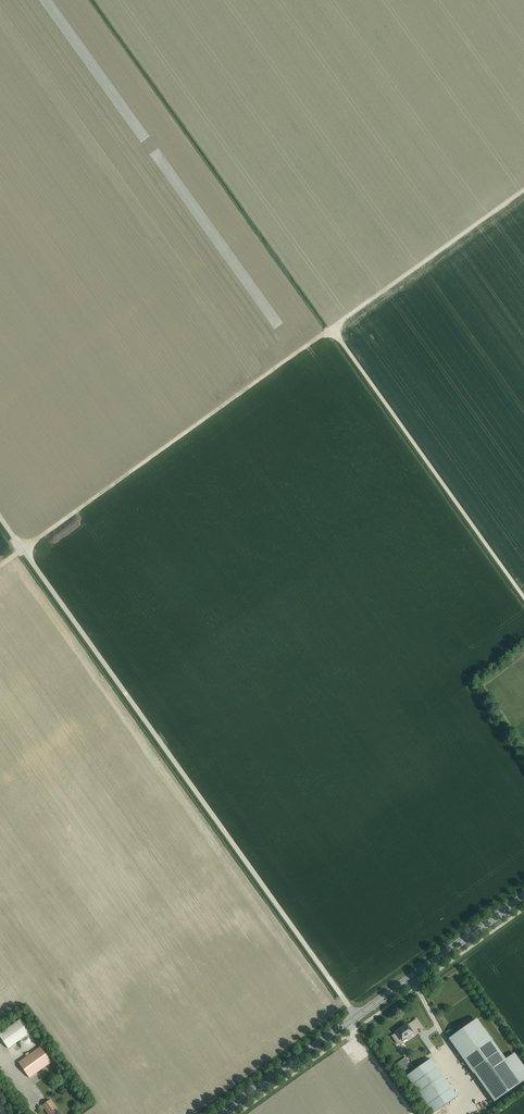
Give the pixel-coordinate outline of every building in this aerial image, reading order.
[(8,1048),(31,1032),(21,1019),(0,1034),(0,1036),(8,1048)] [(392,1036),(398,1044),(402,1041),(403,1042),(407,1039),(406,1038),(413,1033),(413,1032),(421,1026),(417,1019),(408,1025),(407,1024),(396,1032),(397,1033),(392,1036)] [(494,1102),(523,1080),(523,1068),(514,1053),(505,1060),(477,1020),(450,1040),(494,1102)] [(41,1047),(19,1063),(29,1078),(51,1062),(41,1047)] [(433,1113),(457,1096),(431,1059),(406,1076),(433,1113)] [(58,1110),(51,1100),(43,1105),(49,1113),(53,1113),(58,1110)]
